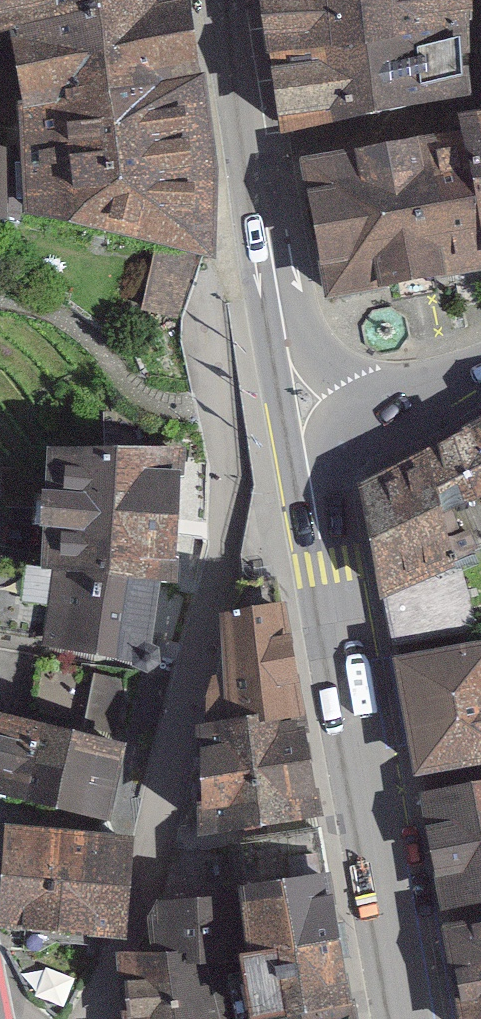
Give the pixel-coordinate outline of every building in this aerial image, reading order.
[(12,32),(171,3),(170,0),(0,0),(0,33),(12,32)] [(279,56),(456,25),(456,0),(271,0),(279,56)] [(171,3),(12,32),(27,118),(197,89),(185,1),(171,3)] [(456,25),(279,56),(289,130),(294,129),(456,90),(456,25)] [(197,89),(27,118),(29,212),(156,241),(207,253),(208,172),(197,89)] [(464,139),(480,224),(480,119),(464,121),(464,139)] [(464,139),(316,167),(333,292),(480,266),(480,224),(464,139)] [(20,221),(18,158),(0,151),(0,217),(20,221)] [(207,253),(156,241),(144,305),(181,318),(207,253)] [(457,436),(480,488),(480,422),(457,436)] [(187,440),(52,432),(43,560),(178,569),(187,440)] [(365,472),(395,637),(476,622),(458,569),(480,553),(480,488),(457,436),(365,472)] [(196,591),(22,565),(15,644),(184,672),(196,591)] [(285,632),(213,644),(223,706),(189,712),(196,754),(302,736),(285,632)] [(399,646),(419,767),(480,756),(480,632),(399,646)] [(0,717),(0,807),(133,834),(151,747),(0,717)] [(302,736),(196,754),(216,872),(331,852),(310,735),(302,736)] [(428,786),(453,903),(480,896),(480,774),(428,786)] [(110,950),(127,847),(16,830),(0,932),(110,950)] [(234,922),(253,1018),(358,1018),(335,902),(234,922)] [(448,918),(469,1018),(480,1018),(480,911),(448,918)] [(230,912),(164,918),(170,974),(236,967),(230,912)] [(126,978),(130,1018),(241,1018),(236,967),(170,974),(126,978)]
